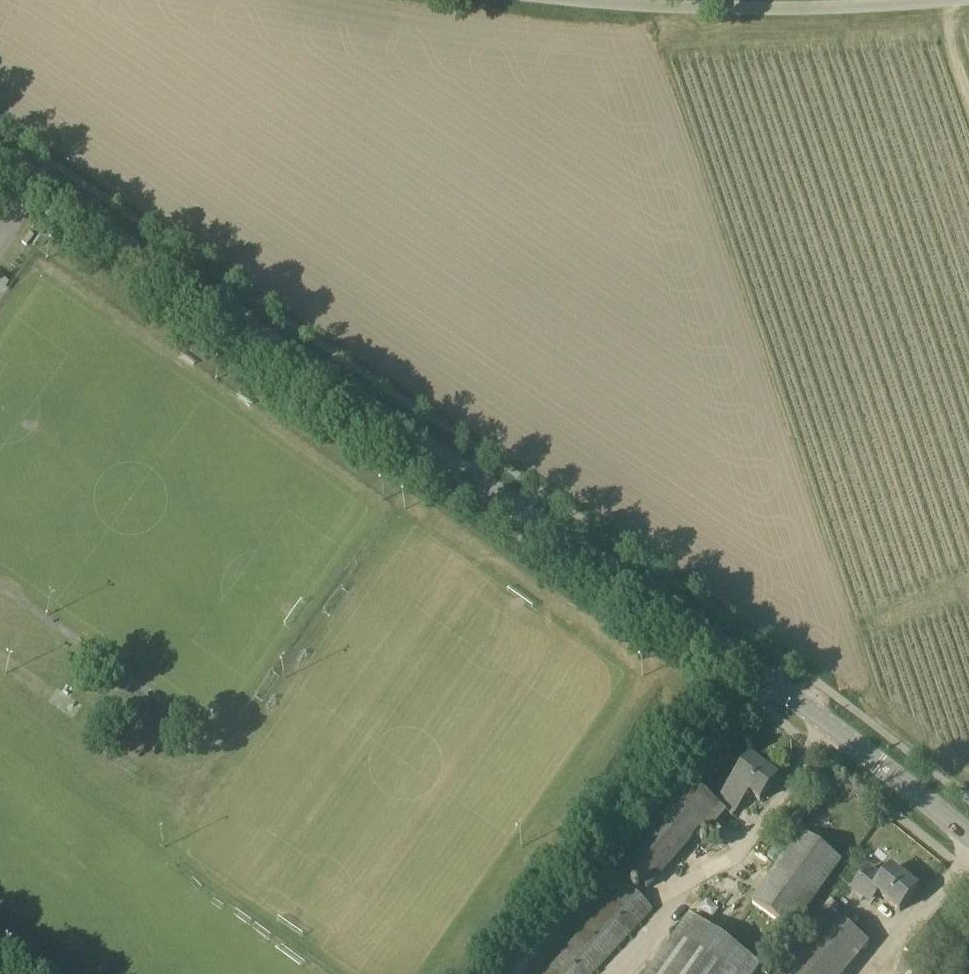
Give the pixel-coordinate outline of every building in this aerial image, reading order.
[(3,291),(9,283),(0,277),(0,289),(3,291)] [(761,802),(778,779),(751,759),(734,782),(735,782),(720,801),(735,813),(750,794),(761,802)] [(728,813),(720,806),(694,783),(621,865),(647,889),(699,830),(707,837),(728,813)] [(753,903),(793,930),(841,862),(802,834),(753,903)] [(879,895),(900,912),(918,890),(892,869),(884,880),(870,868),(852,889),(871,905),(879,895)] [(639,926),(654,910),(627,884),(542,973),(594,973),(639,926)] [(870,944),(832,914),(783,973),(845,973),(870,944)] [(761,967),(691,918),(651,973),(756,973),(761,967)] [(920,957),(905,973),(940,973),(920,957)]
